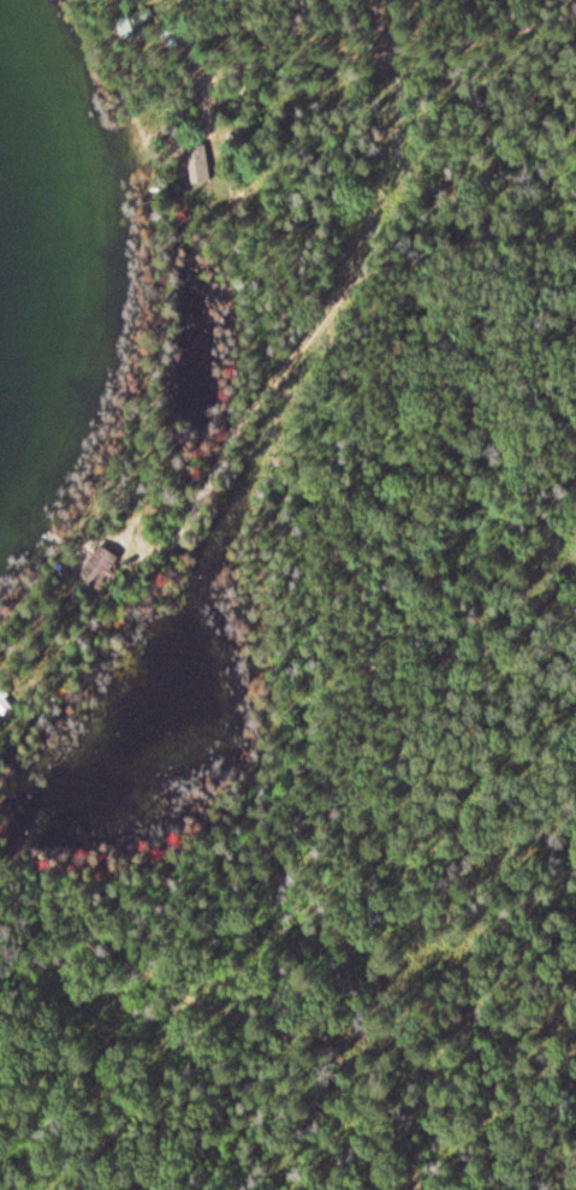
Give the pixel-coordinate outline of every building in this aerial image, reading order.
[(178,156),(187,155),(193,185),(209,182),(201,139),(176,144),(178,156)] [(99,591),(119,561),(99,547),(79,578),(99,591)] [(0,693),(0,721),(14,709),(0,693)]
